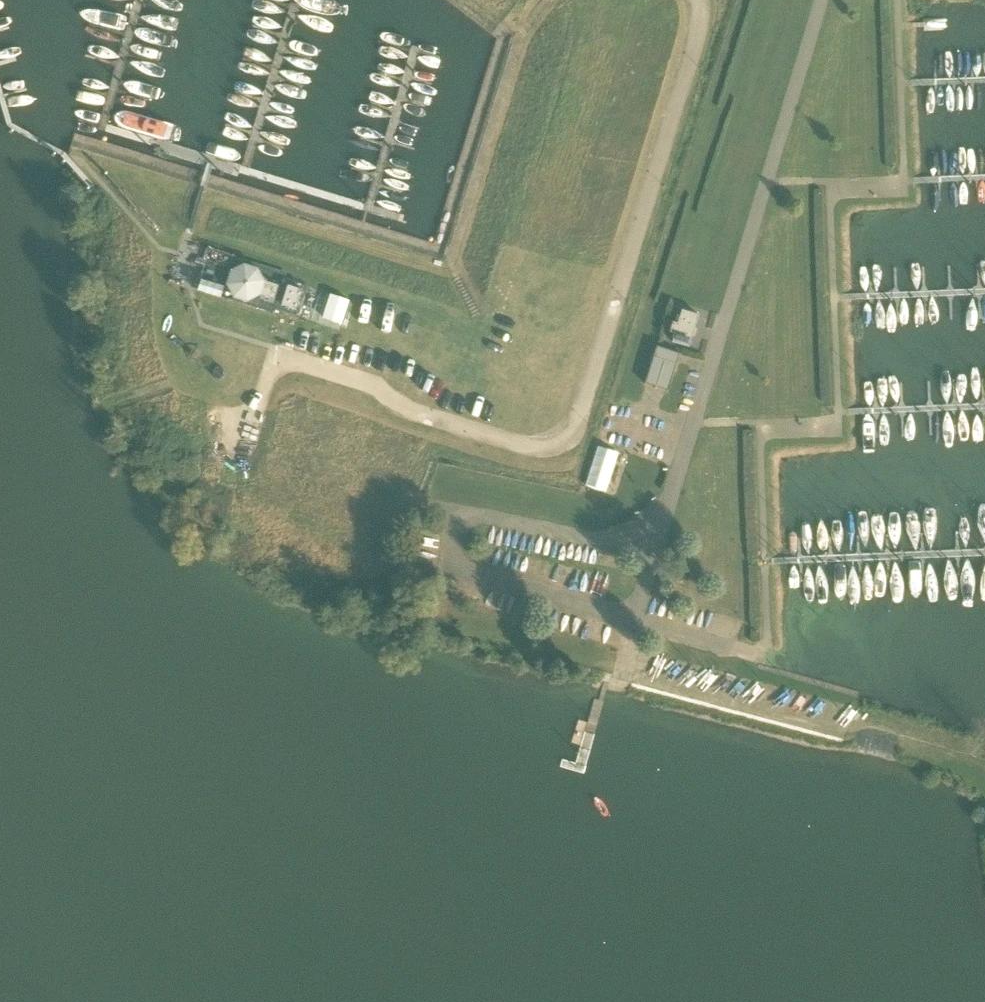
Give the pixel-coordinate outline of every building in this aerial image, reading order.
[(208,260),(198,290),(274,314),(276,310),(299,317),(309,286),(282,278),(284,271),(207,247),(203,258),(208,260)] [(699,315),(683,310),(673,342),(690,347),(699,315)] [(658,346),(645,384),(668,392),(674,372),(680,354),(658,346)] [(607,490),(617,450),(595,445),(586,485),(607,490)]
